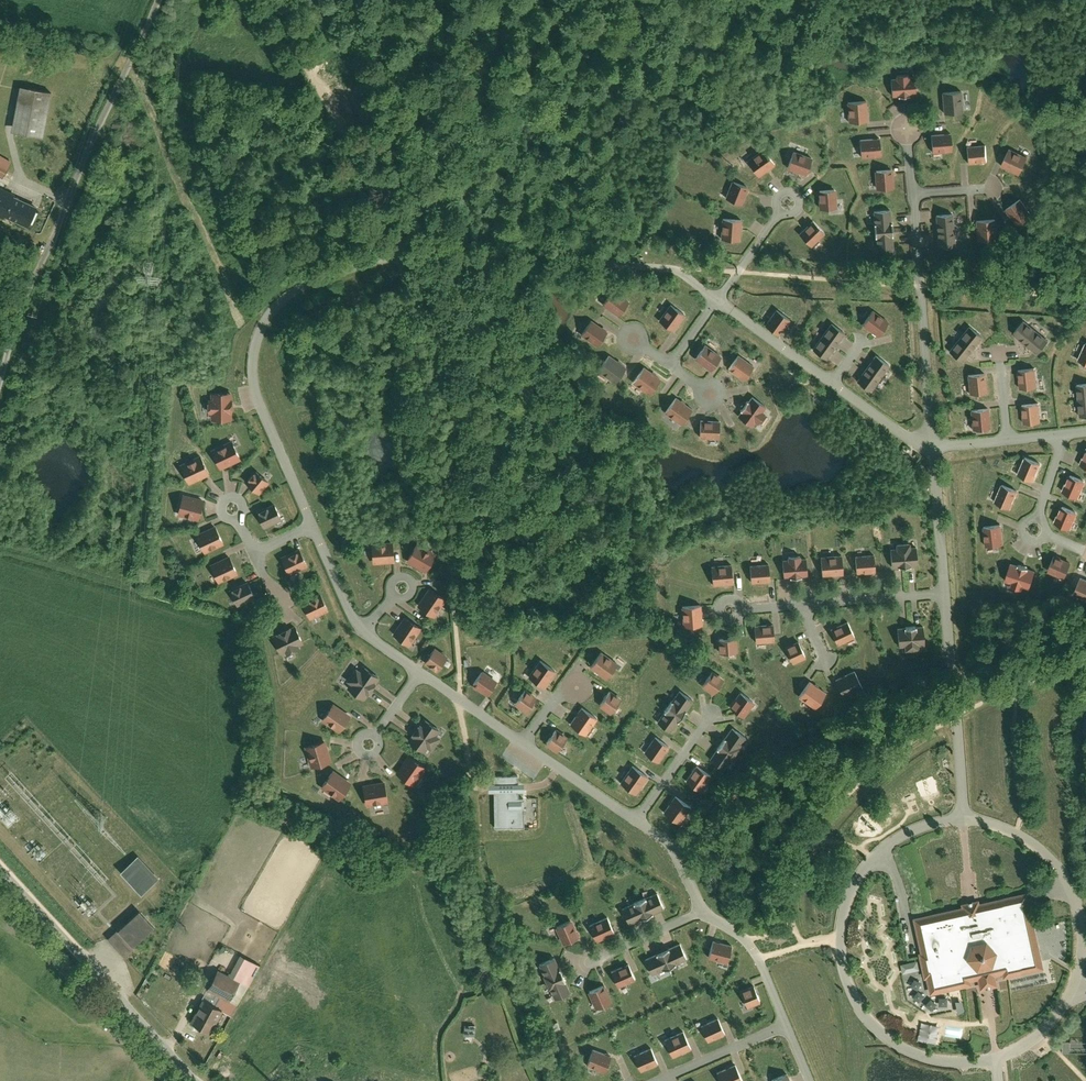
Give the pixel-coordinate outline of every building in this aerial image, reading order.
[(917,76),(891,76),(892,96),(918,96),(917,76)] [(49,86),(24,82),(16,125),(49,131),(56,87),(49,86)] [(940,92),(941,110),(964,109),(964,91),(940,92)] [(868,102),(850,102),(850,122),(868,122),(868,102)] [(955,133),(932,134),(933,155),(956,154),(955,133)] [(863,137),(864,155),(883,154),(882,136),(863,137)] [(988,144),(967,145),(968,163),(989,162),(988,144)] [(6,170),(15,155),(0,146),(0,167),(6,170)] [(1029,159),(1009,148),(1001,164),(1021,175),(1029,159)] [(746,162),(758,178),(776,164),(764,149),(746,162)] [(797,151),(789,167),(807,175),(814,159),(797,151)] [(876,171),(877,189),(893,189),(893,170),(876,171)] [(0,179),(0,204),(9,208),(18,188),(0,179)] [(727,199),(744,205),(750,186),(733,180),(727,199)] [(838,190),(821,190),(821,209),(839,209),(838,190)] [(1019,197),(1004,210),(1018,225),(1033,213),(1019,197)] [(872,207),(874,227),(897,225),(895,205),(872,207)] [(934,215),(935,231),(952,230),(952,213),(934,215)] [(724,238),(740,239),(742,220),(726,219),(724,238)] [(995,219),(975,220),(976,241),(995,240),(995,219)] [(825,232),(814,220),(799,234),(810,246),(825,232)] [(874,227),(876,250),(900,247),(897,225),(874,227)] [(935,231),(936,248),(954,246),(952,230),(935,231)] [(604,301),(621,312),(630,298),(613,288),(604,301)] [(669,302),(659,319),(673,328),(683,311),(669,302)] [(765,321),(780,331),(792,316),(777,305),(765,321)] [(872,308),(863,322),(878,332),(887,318),(872,308)] [(584,330),(599,342),(609,329),(593,317),(584,330)] [(1012,329),(1024,339),(1033,327),(1020,318),(1012,329)] [(831,322),(822,334),(834,342),(842,330),(831,322)] [(968,324),(958,335),(968,345),(981,335),(968,324)] [(1024,339),(1037,346),(1046,337),(1033,327),(1024,339)] [(822,334),(813,347),(825,355),(834,342),(822,334)] [(958,335),(948,346),(958,356),(968,345),(958,335)] [(1085,360),(1085,338),(1077,356),(1085,360)] [(696,355),(711,366),(721,352),(706,341),(696,355)] [(726,365),(745,377),(754,362),(735,350),(726,365)] [(599,367),(615,380),(626,366),(610,353),(599,367)] [(875,354),(865,367),(877,374),(887,362),(875,354)] [(660,376),(643,363),(632,378),(649,391),(660,376)] [(1019,364),(1019,385),(1036,385),(1035,363),(1019,364)] [(865,367),(856,379),(870,387),(877,374),(865,367)] [(968,370),(968,391),(985,391),(985,370),(968,370)] [(753,392),(738,413),(750,422),(754,416),(759,421),(766,412),(762,408),(767,403),(753,392)] [(213,421),(229,421),(230,393),(214,393),(213,421)] [(692,406),(676,395),(666,409),(682,420),(692,406)] [(1018,403),(1018,422),(1034,422),(1034,403),(1018,403)] [(972,425),(989,425),(989,406),(972,406),(972,425)] [(719,418),(698,418),(698,434),(719,434),(719,418)] [(213,446),(221,464),(242,454),(233,436),(213,446)] [(1078,461),(1085,464),(1085,442),(1078,461)] [(186,462),(195,479),(215,468),(205,451),(186,462)] [(1017,471),(1032,478),(1040,461),(1025,454),(1017,471)] [(241,473),(254,483),(263,472),(250,461),(241,473)] [(1069,471),(1063,488),(1077,493),(1082,476),(1069,471)] [(1001,484),(994,502),(1012,509),(1022,491),(1001,484)] [(187,506),(206,510),(210,491),(190,487),(187,506)] [(260,503),(264,516),(282,510),(277,496),(260,503)] [(1062,504),(1056,520),(1070,525),(1075,509),(1062,504)] [(200,527),(207,543),(224,535),(217,519),(200,527)] [(988,546),(1007,544),(1004,524),(985,527),(988,546)] [(374,554),(393,553),(392,537),(373,537),(374,554)] [(408,553),(426,564),(436,548),(418,537),(408,553)] [(282,552),(291,567),(308,557),(300,542),(282,552)] [(893,552),(893,567),(907,567),(906,545),(900,545),(900,552),(893,552)] [(906,545),(907,567),(920,565),(919,550),(911,550),(911,545),(906,545)] [(785,556),(785,571),(811,570),(811,554),(804,554),(804,549),(792,549),(792,555),(785,556)] [(214,560),(222,574),(239,564),(231,550),(214,560)] [(856,550),(856,567),(877,567),(876,550),(856,550)] [(822,552),(822,570),(844,570),(844,551),(822,552)] [(1055,553),(1047,570),(1067,578),(1074,561),(1055,553)] [(752,560),(752,577),(772,576),(772,560),(752,560)] [(712,563),(713,579),(733,578),(731,562),(712,563)] [(1011,563),(1006,582),(1031,588),(1036,569),(1011,563)] [(1073,594),(1085,601),(1085,575),(1084,574),(1073,594)] [(233,581),(238,595),(255,589),(250,575),(233,581)] [(420,599),(434,607),(444,592),(430,583),(420,599)] [(303,596),(311,611),(328,601),(320,587),(303,596)] [(681,603),(682,621),(702,620),(701,601),(681,603)] [(395,629),(409,638),(420,621),(406,612),(395,629)] [(755,620),(756,636),(775,635),(774,619),(755,620)] [(828,628),(836,642),(853,633),(845,619),(828,628)] [(296,620),(272,630),(279,646),(286,643),(288,649),(299,645),(296,638),(303,635),(296,620)] [(911,620),(897,621),(898,637),(905,637),(905,643),(911,643),(911,620)] [(923,620),(911,620),(911,643),(917,643),(917,637),(924,636),(923,620)] [(718,634),(719,648),(736,647),(735,633),(718,634)] [(796,638),(784,645),(792,659),(804,653),(796,638)] [(426,656),(438,664),(447,650),(435,642),(426,656)] [(591,664),(607,674),(618,657),(602,647),(591,664)] [(530,672),(545,682),(556,665),(542,655),(530,672)] [(359,666),(355,672),(372,684),(380,673),(367,664),(364,670),(359,666)] [(475,679),(488,688),(496,675),(483,666),(475,679)] [(855,666),(834,676),(843,693),(864,683),(855,666)] [(703,679),(713,688),(724,676),(713,667),(703,679)] [(372,684),(355,672),(351,676),(357,680),(353,686),(366,695),(372,684)] [(815,705),(826,689),(809,678),(798,693),(815,705)] [(515,696),(526,705),(537,693),(526,684),(515,696)] [(599,700),(610,708),(620,696),(609,687),(599,700)] [(669,703),(682,711),(692,695),(679,687),(669,703)] [(741,689),(730,703),(741,712),(752,698),(741,689)] [(332,710),(347,721),(356,708),(341,698),(332,710)] [(574,720),(587,729),(599,713),(585,704),(574,720)] [(658,718),(671,727),(680,714),(667,705),(658,718)] [(436,721),(423,713),(416,724),(434,736),(437,732),(431,729),(436,721)] [(748,730),(734,720),(722,738),(735,747),(748,730)] [(547,736),(557,745),(568,733),(558,723),(547,736)] [(431,741),(434,736),(416,724),(409,735),(422,743),(426,737),(431,741)] [(644,749),(657,758),(669,742),(655,733),(644,749)] [(312,762),(331,757),(325,737),(307,742),(312,762)] [(729,749),(716,739),(703,757),(717,766),(729,749)] [(425,762),(408,752),(397,770),(414,781),(425,762)] [(621,779),(636,790),(649,773),(634,762),(621,779)] [(687,776),(700,785),(710,771),(697,762),(687,776)] [(340,794),(351,779),(334,767),(323,782),(340,794)] [(533,774),(492,775),(493,785),(494,825),(535,823),(534,792),(533,774)] [(387,800),(386,780),(365,782),(367,802),(387,800)] [(663,810),(679,821),(692,803),(675,792),(663,810)] [(121,868),(144,892),(160,878),(137,852),(121,868)] [(958,905),(914,915),(921,947),(932,993),(980,982),(982,990),(988,989),(1003,985),(1001,977),(1049,965),(1031,888),(969,903),(958,905)] [(641,899),(648,915),(666,907),(660,892),(641,899)] [(624,907),(630,923),(648,915),(641,899),(624,907)] [(111,942),(123,956),(137,944),(159,926),(142,908),(108,938),(111,942)] [(610,916),(592,924),(599,939),(617,931),(610,916)] [(558,925),(565,941),(578,936),(572,920),(558,925)] [(716,938),(711,955),(729,960),(734,944),(716,938)] [(664,950),(670,965),(688,957),(681,942),(664,950)] [(263,965),(272,970),(282,950),(273,945),(263,965)] [(646,958),(653,973),(670,965),(664,950),(646,958)] [(254,956),(248,952),(238,971),(250,977),(256,966),(251,963),(254,956)] [(564,976),(557,957),(541,963),(548,982),(564,976)] [(898,963),(900,973),(917,968),(914,959),(898,963)] [(629,963),(610,970),(617,987),(636,980),(629,963)] [(202,998),(189,1021),(211,1033),(222,1012),(231,1016),(236,1005),(229,1001),(239,981),(218,969),(207,990),(219,996),(214,1004),(202,998)] [(572,995),(564,976),(548,982),(556,1001),(572,995)] [(605,985),(591,990),(598,1008),(612,1003),(605,985)] [(743,991),(749,1005),(764,999),(759,985),(743,991)] [(722,1016),(704,1025),(711,1040),(730,1031),(722,1016)] [(474,1026),(463,1025),(463,1036),(474,1037),(474,1026)] [(684,1031),(667,1040),(676,1056),(692,1047),(684,1031)] [(654,1049),(636,1057),(643,1072),(661,1064),(654,1049)] [(612,1056),(594,1050),(589,1066),(608,1072),(612,1056)] [(720,1074),(723,1080),(746,1080),(737,1064),(720,1074)]
